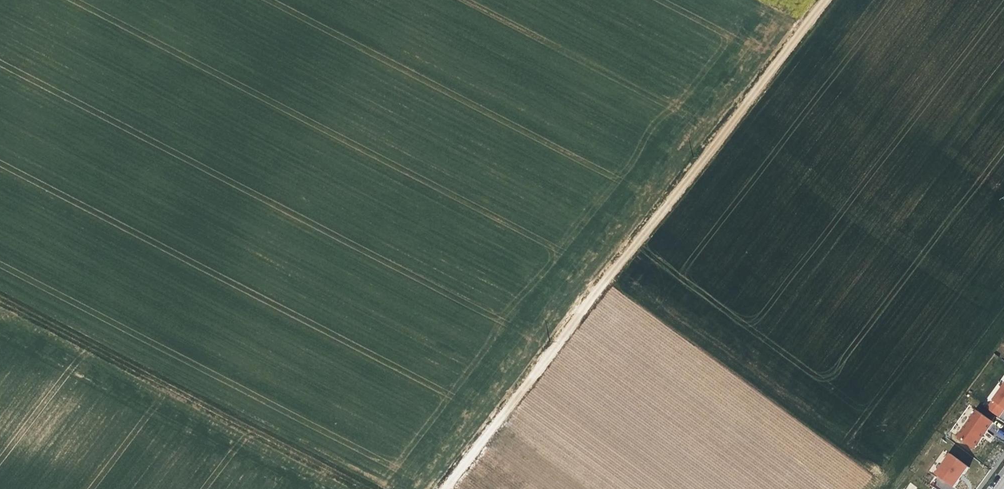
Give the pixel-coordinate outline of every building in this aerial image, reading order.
[(992,409),(1003,416),(1003,415),(1003,393),(992,409)] [(977,450),(998,422),(982,410),(961,438),(977,450)] [(968,474),(973,467),(955,454),(940,474),(958,487),(964,480),(963,479),(967,473),(968,474)]
